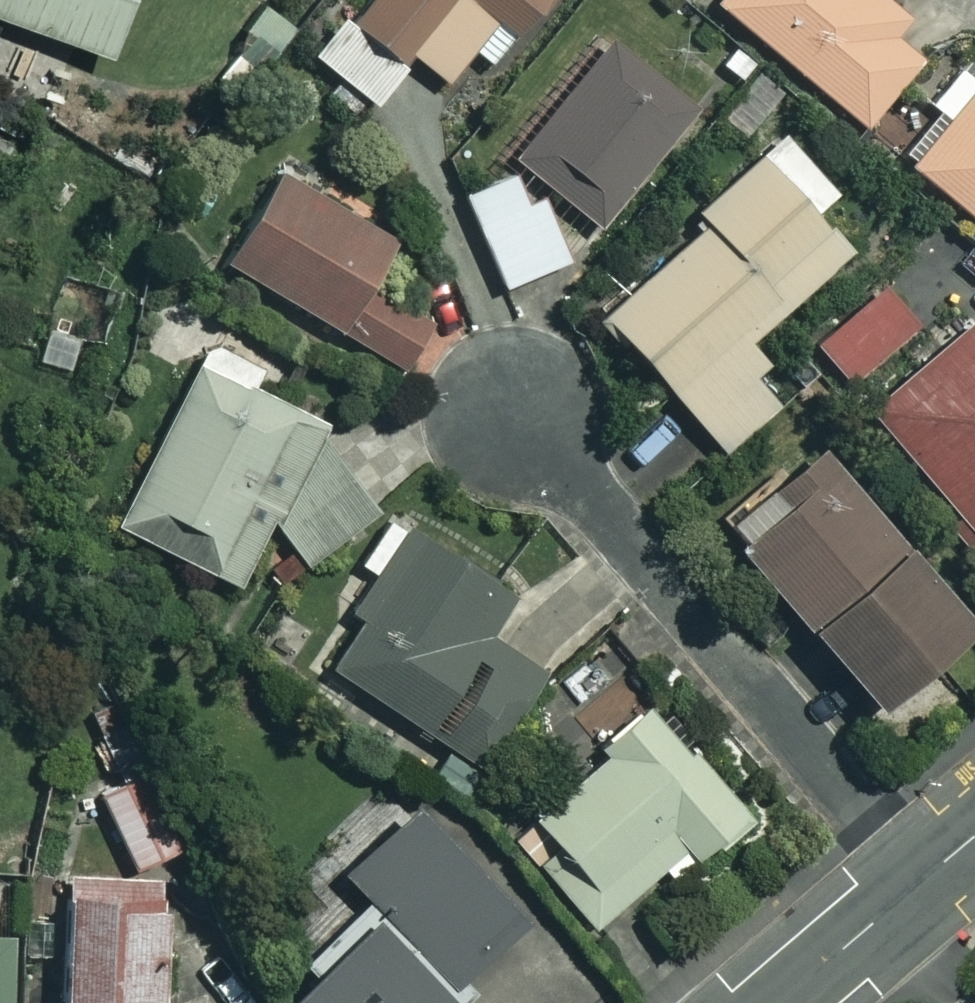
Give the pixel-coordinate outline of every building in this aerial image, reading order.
[(113,56),(133,0),(0,0),(0,17),(113,56)] [(349,16),(315,59),(373,106),(414,57),(449,85),(519,0),(363,0),(349,16)] [(729,7),(870,124),(924,60),(904,43),(922,21),(897,0),(735,0),(729,7)] [(689,114),(612,45),(511,157),(588,226),(689,114)] [(913,170),(974,220),(974,93),(913,170)] [(604,320),(725,455),(786,400),(740,349),(852,250),(818,213),(842,192),(786,130),(698,208),(712,224),(604,320)] [(284,168),(230,266),(410,365),(435,320),(371,284),(400,232),(284,168)] [(560,260),(521,168),(459,194),(498,286),(560,260)] [(881,291),(816,350),(852,389),(917,330),(881,291)] [(92,332),(46,318),(31,366),(77,380),(92,332)] [(871,409),(974,535),(974,324),(871,409)] [(119,530),(248,576),(278,520),(303,566),(375,517),(314,404),(207,363),(119,530)] [(748,544),(891,705),(974,632),(974,617),(839,464),(748,544)] [(492,766),(547,673),(492,641),(522,589),(417,528),(332,673),(492,766)] [(561,847),(541,864),(601,931),(688,854),(702,870),(762,817),(657,699),(604,746),(612,756),(538,822),(561,847)] [(141,775),(98,792),(126,866),(170,849),(141,775)] [(294,998),(299,1002),(589,1002),(597,996),(420,810),(336,888),(371,926),(294,998)] [(82,1002),(166,1002),(167,893),(83,892),(82,1002)] [(17,949),(0,948),(0,1002),(15,1002),(17,949)]
